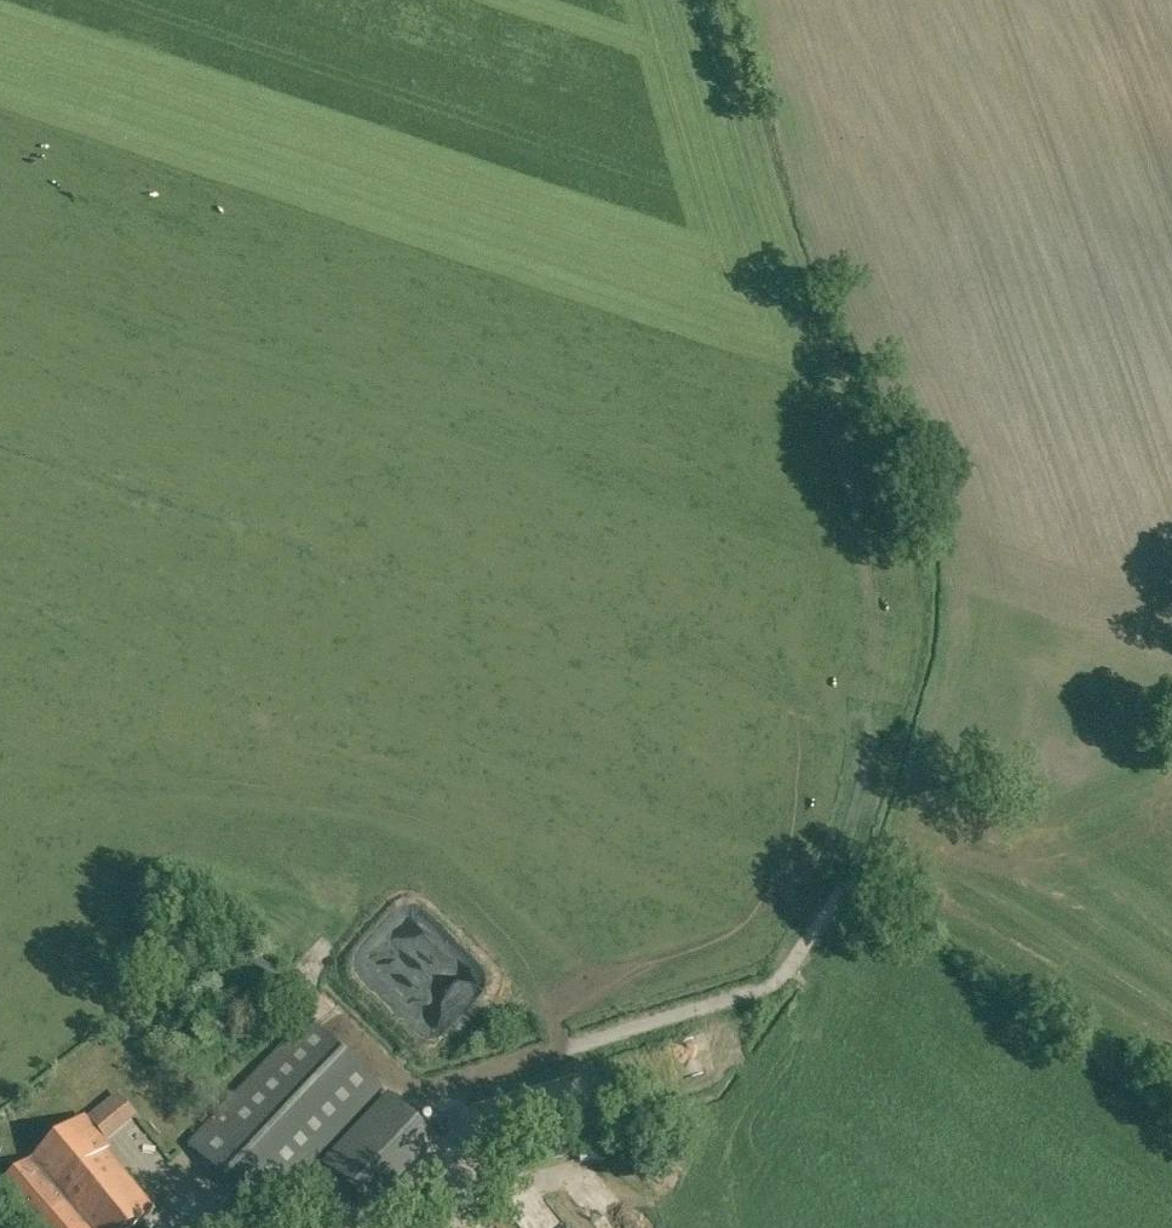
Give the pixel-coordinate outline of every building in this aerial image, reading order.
[(276,998),(289,976),(247,951),(234,973),(276,998)] [(285,1196),(384,1091),(308,1019),(188,1146),(265,1217),(285,1196)] [(425,1130),(384,1091),(285,1196),(304,1214),(313,1222),(316,1225),(321,1220),(326,1214),(351,1188),(369,1206),(380,1193),(433,1138),(425,1130)] [(0,1187),(0,1189),(33,1227),(133,1227),(153,1211),(99,1143),(101,1141),(100,1139),(99,1139),(83,1119),(50,1147),(44,1145),(36,1151),(37,1157),(0,1187)] [(653,1216),(636,1227),(661,1227),(653,1216)]
